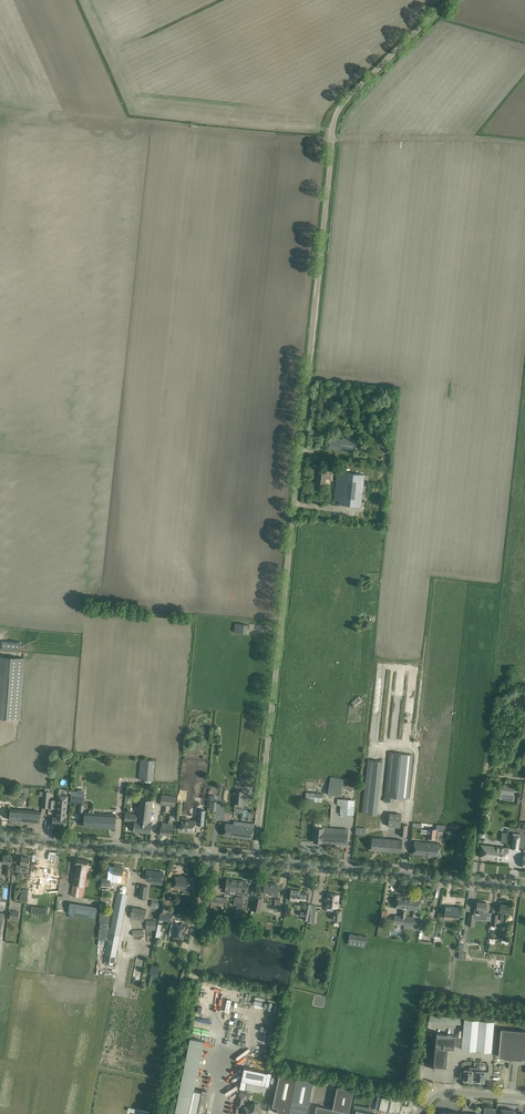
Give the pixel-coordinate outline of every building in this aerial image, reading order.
[(356,439),(330,436),(329,448),(355,451),(356,439)] [(317,469),(317,475),(316,482),(325,483),(327,470),(317,469)] [(338,470),(334,500),(340,501),(339,504),(360,506),(364,474),(363,474),(348,473),(343,472),(343,471),(338,470)] [(374,583),(370,577),(359,585),(364,591),(374,583)] [(365,617),(355,625),(358,630),(358,629),(359,631),(361,629),(361,630),(370,623),(365,617)] [(235,623),(235,632),(249,633),(249,624),(235,623)] [(0,672),(0,717),(22,719),(26,657),(2,655),(1,672),(0,672)] [(359,696),(351,702),(355,707),(362,701),(359,696)] [(390,752),(385,801),(395,802),(395,798),(408,799),(413,755),(390,752)] [(151,772),(156,772),(157,759),(140,758),(140,779),(151,779),(151,772)] [(366,759),(362,813),(375,814),(380,760),(366,759)] [(328,794),(340,797),(343,781),(347,782),(348,780),(331,777),(328,794)] [(236,790),(234,803),(242,804),(244,791),(236,790)] [(50,792),(43,791),(43,796),(42,808),(49,808),(50,792)] [(71,791),(70,802),(81,803),(81,805),(79,805),(79,812),(83,812),(84,794),(78,793),(78,791),(71,791)] [(322,802),(323,794),(306,792),(305,801),(322,802)] [(175,807),(177,796),(162,794),(161,805),(175,807)] [(53,824),(66,825),(67,818),(66,818),(68,796),(58,795),(56,817),(53,817),(53,824)] [(151,833),(152,827),(152,823),(150,823),(153,800),(140,798),(138,814),(125,813),(125,820),(135,821),(134,831),(151,833)] [(355,800),(338,799),(337,804),(341,805),(340,814),(354,815),(355,800)] [(40,823),(40,817),(41,812),(11,809),(10,820),(40,823)] [(85,812),(84,826),(115,828),(116,815),(85,812)] [(390,813),(388,826),(400,827),(399,835),(407,836),(408,825),(401,824),(402,814),(390,813)] [(161,828),(160,834),(171,835),(171,829),(172,828),(172,820),(176,821),(176,816),(170,815),(169,820),(169,823),(167,823),(162,823),(162,827),(161,827),(161,828)] [(182,819),(181,830),(194,831),(195,820),(189,819),(189,820),(182,819)] [(226,822),(224,835),(238,837),(240,821),(234,821),(233,824),(226,822)] [(255,823),(240,821),(238,837),(252,839),(255,823)] [(437,829),(444,830),(445,825),(437,824),(437,829),(428,828),(427,838),(436,839),(437,829)] [(347,844),(347,838),(348,829),(315,827),(314,842),(347,844)] [(512,848),(519,849),(521,834),(514,833),(512,848)] [(371,850),(385,851),(401,853),(402,840),(372,837),(371,850)] [(440,856),(440,851),(441,844),(414,841),(413,854),(440,856)] [(507,860),(509,847),(481,844),(480,857),(482,857),(482,856),(485,857),(507,860)] [(12,863),(12,861),(12,856),(3,855),(3,863),(7,863),(6,871),(11,871),(11,863),(12,863)] [(24,871),(29,871),(29,864),(30,864),(30,857),(21,856),(20,865),(16,864),(16,872),(22,872),(23,868),(25,868),(24,871)] [(89,860),(76,858),(75,864),(76,864),(71,895),(83,897),(89,860)] [(111,877),(118,878),(122,878),(122,874),(123,867),(115,866),(114,873),(112,872),(111,877)] [(32,875),(30,891),(36,891),(37,888),(38,888),(38,885),(42,885),(42,881),(49,882),(48,883),(55,884),(56,877),(49,877),(50,868),(42,867),(42,873),(43,873),(43,876),(32,875)] [(164,872),(146,870),(145,880),(151,880),(151,883),(162,885),(162,882),(163,882),(164,872)] [(184,887),(193,888),(194,877),(179,876),(175,876),(173,888),(184,889),(184,887)] [(102,878),(102,886),(110,886),(110,878),(102,878)] [(233,891),(238,891),(239,884),(236,884),(237,880),(227,879),(225,892),(233,893),(233,891)] [(247,881),(237,880),(236,884),(239,884),(238,891),(237,895),(248,896),(249,887),(246,887),(247,881)] [(270,884),(265,883),(264,889),(261,888),(260,897),(266,897),(266,892),(272,892),(272,895),(276,896),(279,897),(280,891),(277,891),(278,885),(270,884)] [(148,885),(141,885),(139,898),(146,899),(148,885)] [(300,890),(291,889),(290,899),(292,899),(292,901),(299,901),(299,900),(307,901),(308,893),(300,892),(300,890)] [(110,931),(104,960),(114,962),(127,895),(118,893),(111,928),(109,927),(108,931),(110,931)] [(339,894),(327,893),(326,906),(335,907),(335,910),(334,910),(333,920),(341,921),(342,911),(337,910),(337,907),(338,908),(339,894)] [(211,904),(214,905),(223,906),(224,897),(212,895),(211,904)] [(397,895),(396,901),(396,907),(402,908),(401,916),(395,915),(394,923),(405,925),(406,916),(407,909),(408,897),(397,895)] [(252,910),(260,911),(263,898),(255,897),(252,910)] [(408,897),(407,909),(420,910),(421,898),(408,897)] [(72,902),(70,914),(98,918),(100,906),(72,902)] [(474,913),(475,913),(475,914),(481,915),(480,919),(486,920),(487,916),(488,916),(488,913),(485,912),(486,910),(487,902),(477,902),(477,908),(475,908),(474,913)] [(509,913),(509,910),(510,905),(501,904),(500,912),(504,912),(503,921),(508,922),(509,913)] [(32,906),(31,913),(47,915),(48,908),(32,906)] [(461,908),(445,906),(445,915),(454,916),(454,919),(459,920),(461,908)] [(20,911),(11,910),(9,919),(18,921),(20,911)] [(172,922),(173,915),(165,913),(160,912),(159,919),(172,922)] [(406,916),(405,925),(418,926),(419,918),(406,916)] [(146,920),(146,930),(156,930),(156,920),(146,920)] [(171,924),(169,934),(173,935),(173,937),(183,939),(186,925),(176,923),(176,925),(171,924)] [(350,933),(348,944),(366,947),(367,936),(350,933)] [(503,969),(504,955),(494,955),(494,969),(503,969)] [(431,1015),(431,1021),(462,1023),(462,1017),(431,1015)] [(491,1052),(494,1021),(464,1018),(462,1049),(491,1052)] [(504,1058),(513,1059),(515,1030),(501,1029),(499,1056),(504,1057),(504,1058)] [(515,1030),(513,1059),(521,1059),(522,1059),(524,1059),(524,1031),(515,1030)] [(454,1049),(455,1035),(436,1033),(433,1066),(446,1067),(448,1048),(454,1049)] [(208,1091),(202,1090),(202,1091),(194,1089),(204,1041),(190,1038),(175,1113),(176,1113),(204,1113),(206,1107),(205,1107),(208,1091)] [(244,1067),(241,1080),(262,1084),(261,1086),(269,1088),(272,1073),(244,1067)] [(472,1079),(474,1079),(475,1068),(470,1067),(470,1070),(465,1070),(464,1073),(463,1073),(463,1077),(464,1077),(464,1080),(472,1080),(472,1079)] [(475,1068),(474,1079),(476,1079),(476,1081),(484,1082),(484,1079),(485,1079),(486,1075),(484,1075),(485,1074),(485,1072),(480,1071),(480,1068),(475,1068)] [(272,1106),(278,1107),(277,1113),(283,1113),(301,1113),(301,1112),(307,1113),(314,1081),(279,1074),(272,1106)] [(349,1112),(354,1090),(337,1086),(333,1109),(316,1105),(315,1113),(349,1113),(349,1112)] [(400,1113),(403,1100),(396,1098),(396,1100),(381,1097),(379,1111),(393,1113),(393,1112),(400,1113)] [(260,1107),(260,1106),(260,1104),(259,1103),(257,1103),(256,1104),(255,1102),(251,1105),(247,1104),(247,1106),(244,1106),(244,1107),(243,1113),(254,1113),(256,1113),(255,1113),(260,1110),(259,1108),(260,1107)]
